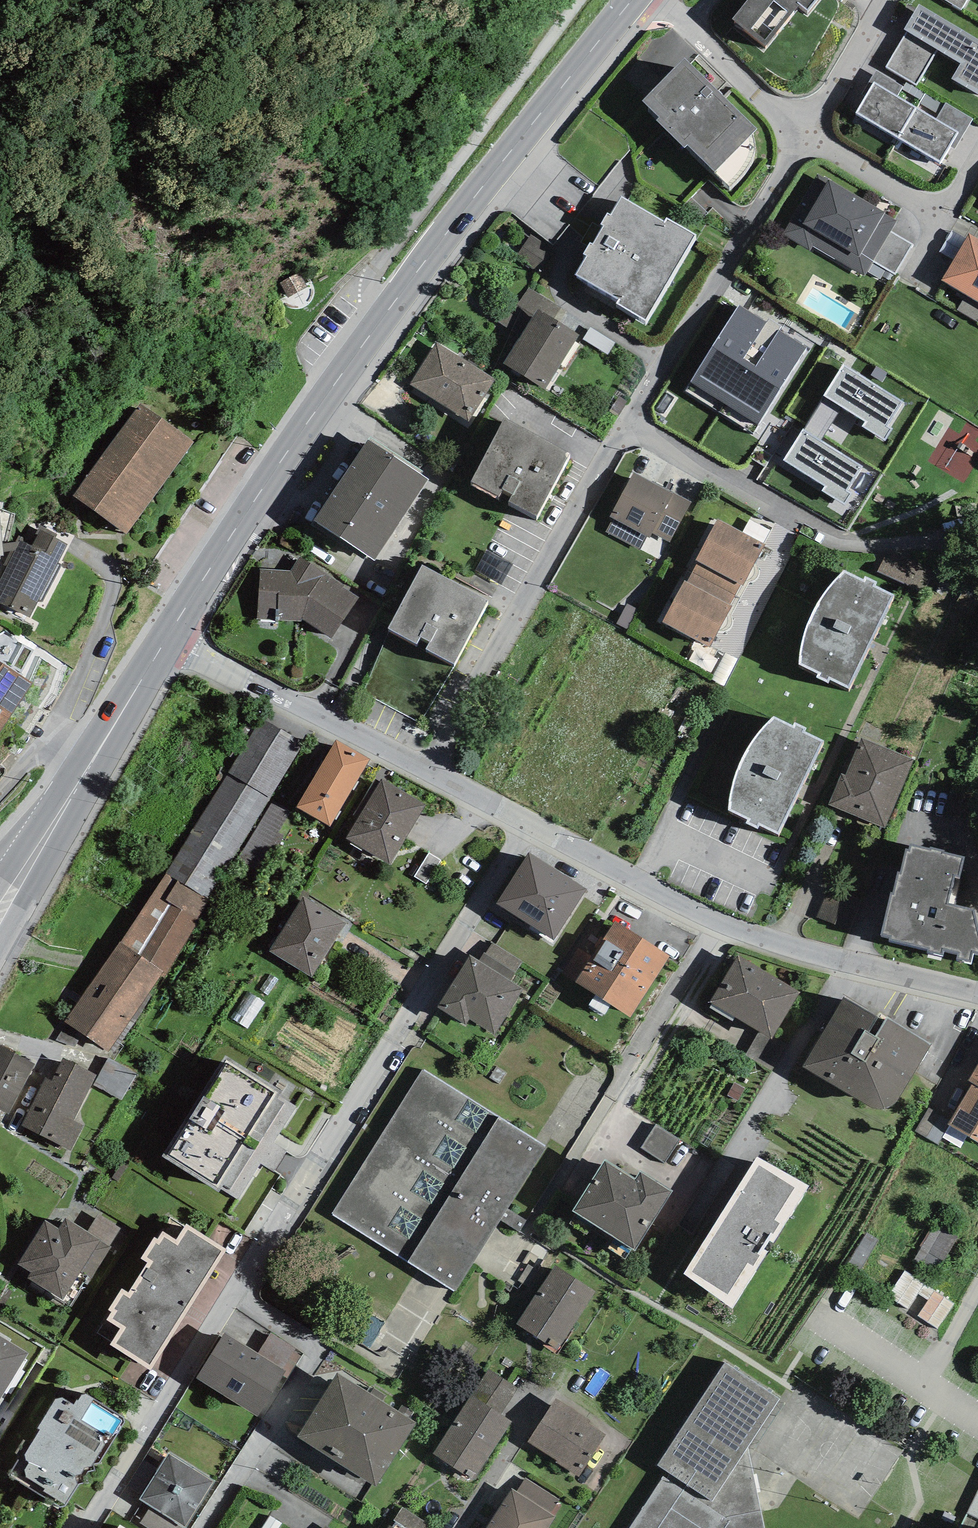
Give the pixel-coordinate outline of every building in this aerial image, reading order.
[(766,46),(800,5),(808,11),(816,0),(747,0),(732,19),(766,46)] [(963,10),(968,0),(947,0),(963,10)] [(886,67),(917,85),(938,50),(961,64),(952,79),(977,94),(977,40),(919,5),(904,30),(907,32),(886,67)] [(753,134),(758,129),(685,58),(643,101),(660,117),(657,120),(685,147),(688,144),(714,172),(730,188),(737,182),(743,175),(748,167),(752,159),(755,151),(755,143),(753,134)] [(874,83),(897,96),(903,89),(904,87),(876,70),(862,94),(866,97),(874,83)] [(924,93),(907,82),(904,87),(903,89),(920,100),(924,93)] [(898,138),(916,108),(897,96),(874,83),(866,97),(856,113),(898,138)] [(920,103),(938,115),(945,105),(927,93),(920,103)] [(958,131),(950,145),(955,149),(973,119),(946,103),(945,105),(938,115),(936,119),(958,131)] [(916,108),(898,138),(940,162),(950,145),(958,131),(936,119),(916,108)] [(885,212),(829,180),(828,181),(818,175),(783,234),(811,250),(813,247),(865,276),(873,261),(890,232),(896,221),(884,213),(885,212)] [(615,304),(646,321),(697,234),(667,217),(665,221),(622,196),(611,215),(607,213),(600,225),(604,226),(593,245),(590,243),(584,254),(587,256),(576,276),(618,300),(615,304)] [(913,245),(890,232),(873,261),(896,274),(913,245)] [(969,233),(942,280),(966,295),(977,302),(977,239),(969,233)] [(538,309),(554,319),(561,307),(529,287),(517,306),(533,317),(538,309)] [(977,322),(977,302),(966,295),(957,310),(977,322)] [(753,432),(807,348),(779,331),(756,367),(742,359),(765,323),(740,306),(687,390),(753,432)] [(554,319),(538,309),(533,317),(503,363),(545,390),(579,335),(554,319)] [(616,343),(591,327),(583,339),(608,355),(616,343)] [(494,379),(437,342),(410,384),(468,421),(494,379)] [(903,402),(843,365),(823,396),(842,408),(865,422),(862,426),(885,441),(893,429),(888,426),(903,402)] [(888,373),(877,366),(871,375),(882,382),(888,373)] [(821,442),(842,408),(823,396),(803,429),(821,442)] [(194,442),(140,404),(73,496),(126,533),(194,442)] [(570,454),(505,417),(472,481),(538,516),(570,454)] [(821,442),(803,429),(782,460),(825,486),(822,491),(845,505),(855,491),(850,488),(863,467),(821,442)] [(429,480),(368,439),(314,521),(374,561),(429,480)] [(934,467),(969,492),(977,480),(977,470),(948,448),(934,467)] [(675,493),(634,472),(610,517),(612,518),(647,537),(650,538),(653,533),(675,493)] [(691,502),(675,493),(653,533),(670,542),(691,502)] [(640,550),(647,537),(612,518),(605,531),(640,550)] [(743,585),(765,544),(764,544),(743,532),(718,519),(696,560),(698,561),(692,572),(735,595),(741,584),(743,585)] [(764,544),(771,531),(750,519),(743,532),(764,544)] [(68,544),(56,538),(57,534),(40,526),(36,534),(38,535),(33,542),(18,535),(14,543),(10,551),(3,565),(7,566),(0,579),(0,604),(29,617),(38,601),(42,603),(62,565),(58,562),(68,544)] [(3,552),(10,551),(14,543),(3,544),(3,552)] [(260,569),(257,619),(301,622),(302,619),(331,638),(359,597),(343,588),(344,586),(300,557),(290,571),(260,569)] [(489,601),(422,565),(388,629),(455,664),(489,601)] [(730,605),(735,595),(692,572),(687,582),(684,581),(662,622),(710,647),(732,606),(730,605)] [(863,581),(844,572),(834,583),(823,596),(814,613),(807,629),(803,644),(800,664),(818,673),(816,678),(827,683),(830,678),(849,687),(893,596),(875,587),(877,583),(865,578),(863,581)] [(628,629),(638,610),(627,604),(617,623),(628,629)] [(725,687),(739,660),(725,653),(712,680),(725,687)] [(10,719),(32,685),(0,664),(0,713),(10,719)] [(10,719),(0,713),(0,735),(10,719)] [(304,742),(262,718),(122,941),(164,972),(166,974),(304,742)] [(793,727),(774,718),(764,728),(753,742),(744,759),(737,775),(733,790),(730,810),(748,819),(746,823),(757,829),(760,823),(779,833),(823,741),(805,732),(807,729),(795,723),(793,727)] [(914,759),(861,738),(846,775),(842,774),(829,805),(885,829),(914,759)] [(370,759),(336,740),(296,806),(330,826),(370,759)] [(426,805),(382,779),(345,839),(390,864),(426,805)] [(910,844),(909,850),(907,849),(901,874),(899,873),(894,894),(892,894),(882,935),(890,937),(889,941),(927,950),(926,954),(943,958),(945,953),(956,955),(955,961),(972,965),(974,954),(977,955),(977,926),(974,909),(949,903),(955,878),(960,879),(965,856),(910,844)] [(426,884),(441,860),(429,852),(414,877),(426,884)] [(529,852),(496,904),(554,940),(587,889),(529,852)] [(304,896),(307,899),(309,895),(302,890),(296,898),(301,901),(304,896)] [(307,899),(304,896),(301,901),(269,951),(312,977),(347,923),(307,899)] [(854,934),(859,917),(827,908),(822,925),(854,934)] [(591,964),(588,962),(575,982),(630,1017),(670,957),(616,922),(604,939),(606,941),(591,964)] [(164,972),(122,941),(65,1022),(109,1051),(164,972)] [(486,953),(516,973),(523,962),(492,943),(486,953)] [(516,973),(486,953),(484,953),(479,961),(510,981),(516,973)] [(470,1020),(495,1034),(523,989),(510,981),(479,961),(469,955),(437,1007),(467,1026),(470,1020)] [(800,992),(738,955),(710,1002),(760,1032),(772,1039),(800,992)] [(278,979),(270,974),(261,990),(268,995),(278,979)] [(265,1003),(247,992),(230,1018),(248,1029),(265,1003)] [(896,1103),(932,1044),(887,1017),(884,1021),(844,997),(802,1067),(874,1109),(878,1109),(881,1109),(886,1108),(890,1107),(893,1106),(896,1103)] [(786,1048),(772,1039),(760,1032),(745,1055),(771,1072),(786,1048)] [(35,1064),(0,1046),(0,1109),(9,1114),(35,1064)] [(162,1156),(218,1191),(223,1185),(230,1189),(284,1103),(276,1098),(281,1091),(226,1056),(162,1156)] [(21,1125),(71,1150),(84,1126),(74,1121),(96,1075),(63,1058),(52,1081),(46,1077),(21,1125)] [(137,1073),(109,1058),(94,1085),(121,1100),(137,1073)] [(969,1081),(973,1084),(977,1086),(977,1066),(969,1081)] [(500,1084),(507,1073),(498,1067),(490,1078),(500,1084)] [(423,1069),(333,1214),(454,1292),(501,1219),(507,1208),(546,1147),(423,1069)] [(947,1125),(948,1125),(977,1143),(977,1086),(973,1084),(950,1119),(947,1125)] [(950,1119),(929,1108),(916,1131),(938,1143),(948,1125),(947,1125),(950,1119)] [(641,1148),(665,1163),(680,1139),(656,1124),(641,1148)] [(809,1186),(758,1156),(684,1274),(732,1309),(809,1186)] [(605,1159),(573,1211),(635,1251),(673,1191),(640,1172),(635,1179),(605,1159)] [(556,1237),(507,1208),(501,1219),(549,1248),(556,1237)] [(88,1232),(118,1251),(129,1234),(99,1215),(88,1232)] [(98,1283),(118,1251),(88,1232),(65,1218),(58,1228),(45,1219),(16,1264),(30,1273),(26,1278),(63,1301),(81,1272),(98,1283)] [(938,1273),(959,1234),(935,1222),(914,1260),(938,1273)] [(110,1345),(151,1370),(227,1250),(186,1224),(176,1240),(163,1231),(158,1238),(155,1236),(141,1258),(147,1263),(128,1292),(122,1289),(108,1310),(111,1312),(106,1320),(120,1329),(110,1345)] [(860,1271),(879,1240),(867,1232),(847,1263),(860,1271)] [(596,1292),(555,1265),(548,1277),(538,1293),(516,1324),(557,1350),(596,1292)] [(548,1277),(529,1265),(519,1281),(538,1293),(548,1277)] [(888,1296),(908,1309),(918,1294),(925,1283),(905,1270),(888,1296)] [(935,1290),(925,1283),(918,1294),(928,1300),(935,1290)] [(937,1329),(955,1304),(935,1290),(928,1300),(918,1316),(937,1329)] [(258,1353),(225,1333),(196,1378),(257,1417),(283,1376),(286,1371),(258,1353)] [(286,1371),(283,1376),(287,1379),(303,1355),(271,1333),(258,1353),(286,1371)] [(25,1361),(22,1360),(25,1355),(0,1341),(0,1404),(25,1361)] [(748,1447),(780,1398),(725,1362),(657,1465),(669,1473),(666,1478),(662,1476),(628,1527),(764,1527),(748,1447)] [(471,1395),(501,1415),(519,1389),(489,1369),(471,1395)] [(370,1393),(338,1373),(297,1437),(375,1487),(417,1423),(410,1419),(398,1411),(382,1401),(370,1393)] [(370,1393),(382,1401),(385,1396),(374,1389),(370,1393)] [(125,1423),(124,1418),(86,1394),(82,1395),(78,1401),(76,1400),(74,1405),(63,1398),(55,1399),(37,1428),(40,1430),(31,1444),(23,1440),(15,1453),(21,1456),(9,1475),(60,1507),(65,1506),(78,1484),(87,1482),(86,1476),(88,1472),(95,1470),(94,1464),(99,1463),(125,1423)] [(471,1395),(432,1453),(473,1480),(511,1422),(501,1415),(471,1395)] [(590,1421),(556,1398),(527,1442),(579,1476),(606,1435),(588,1423),(590,1421)] [(398,1411),(410,1419),(413,1413),(402,1406),(398,1411)] [(169,1453),(139,1499),(151,1506),(184,1527),(185,1527),(186,1527),(214,1482),(169,1453)] [(517,1492),(551,1513),(559,1500),(525,1479),(517,1492)] [(487,1527),(548,1527),(556,1517),(551,1513),(517,1492),(512,1489),(487,1527)] [(184,1527),(151,1506),(140,1523),(149,1527),(184,1527)] [(406,1527),(436,1527),(402,1506),(393,1520),(406,1527)] [(282,1524),(270,1516),(262,1527),(279,1527),(282,1524)]
